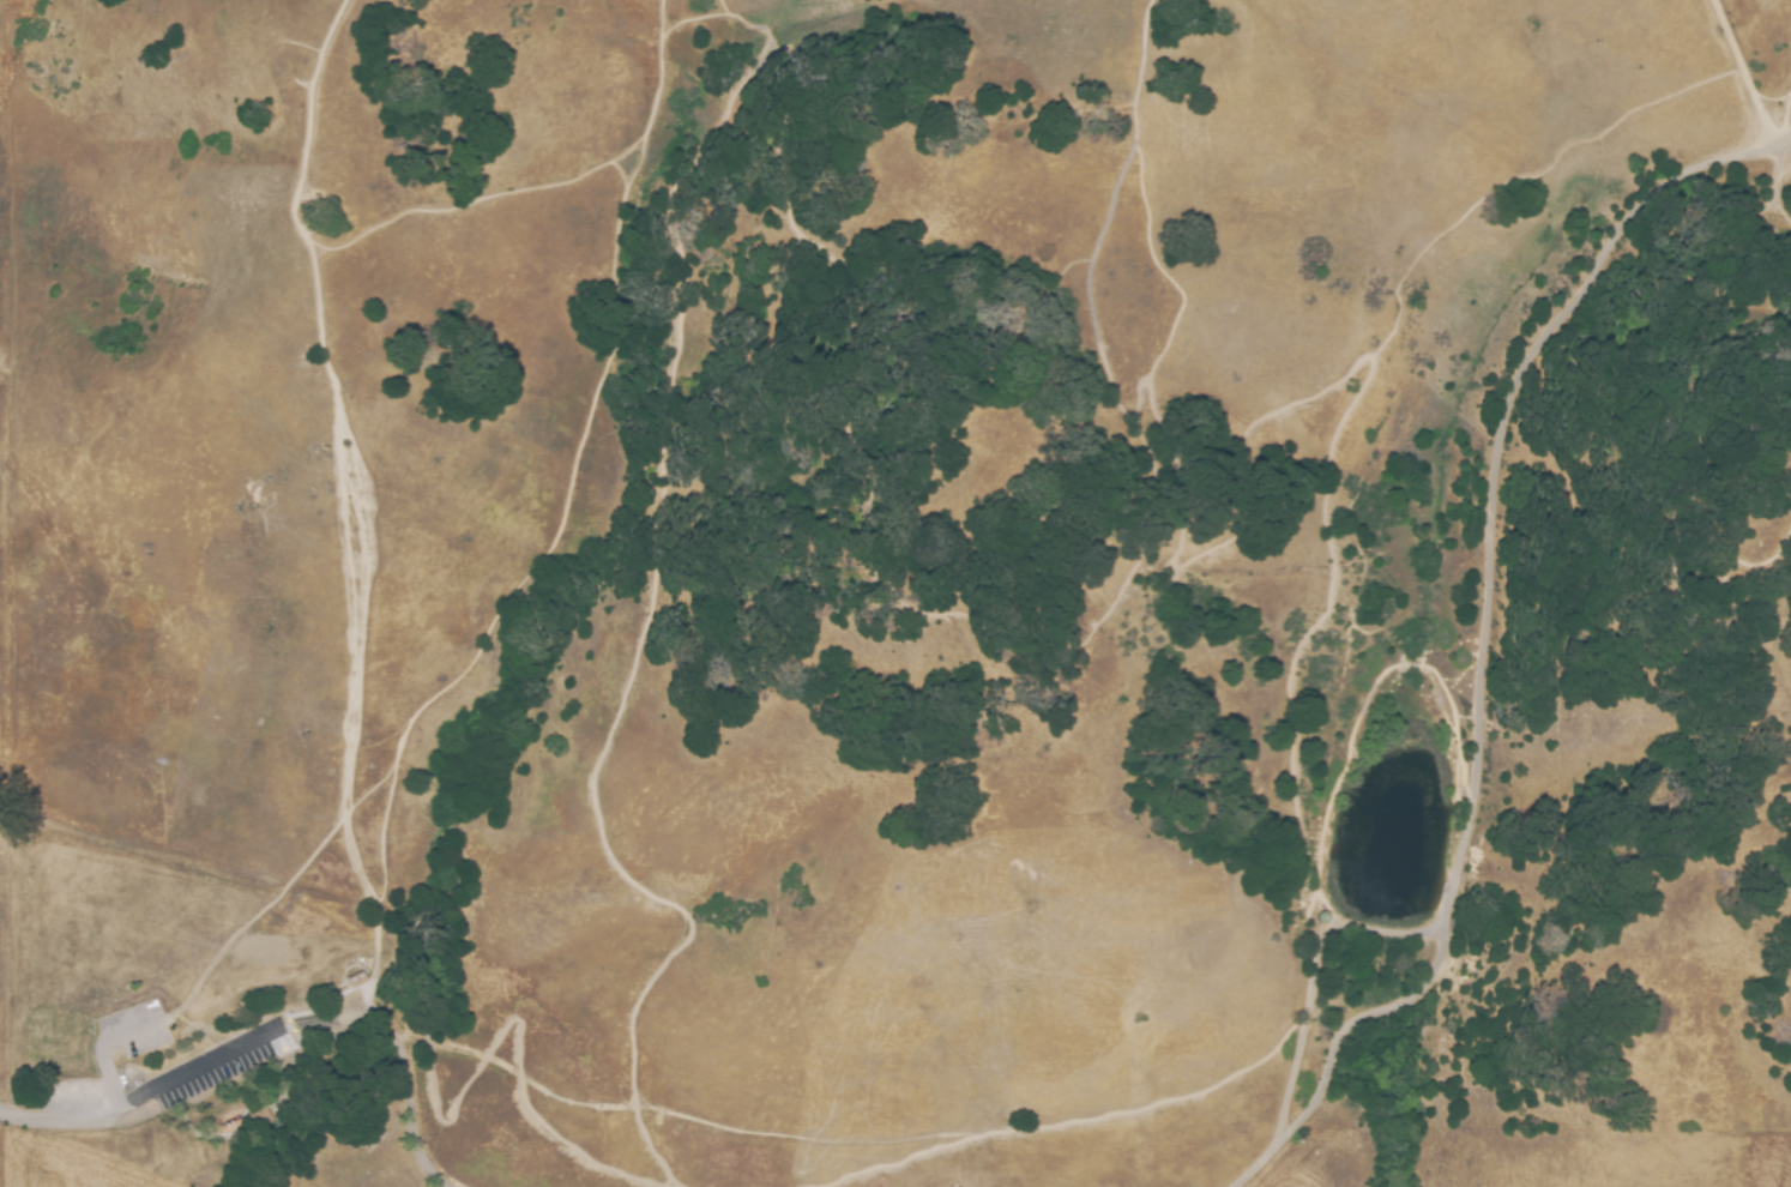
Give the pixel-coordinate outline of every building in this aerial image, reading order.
[(1322,926),(1319,922),(1317,917),(1320,914),(1326,912),(1329,917),(1329,921),(1327,924),(1322,926)] [(346,978),(351,987),(366,980),(361,971),(346,978)]
